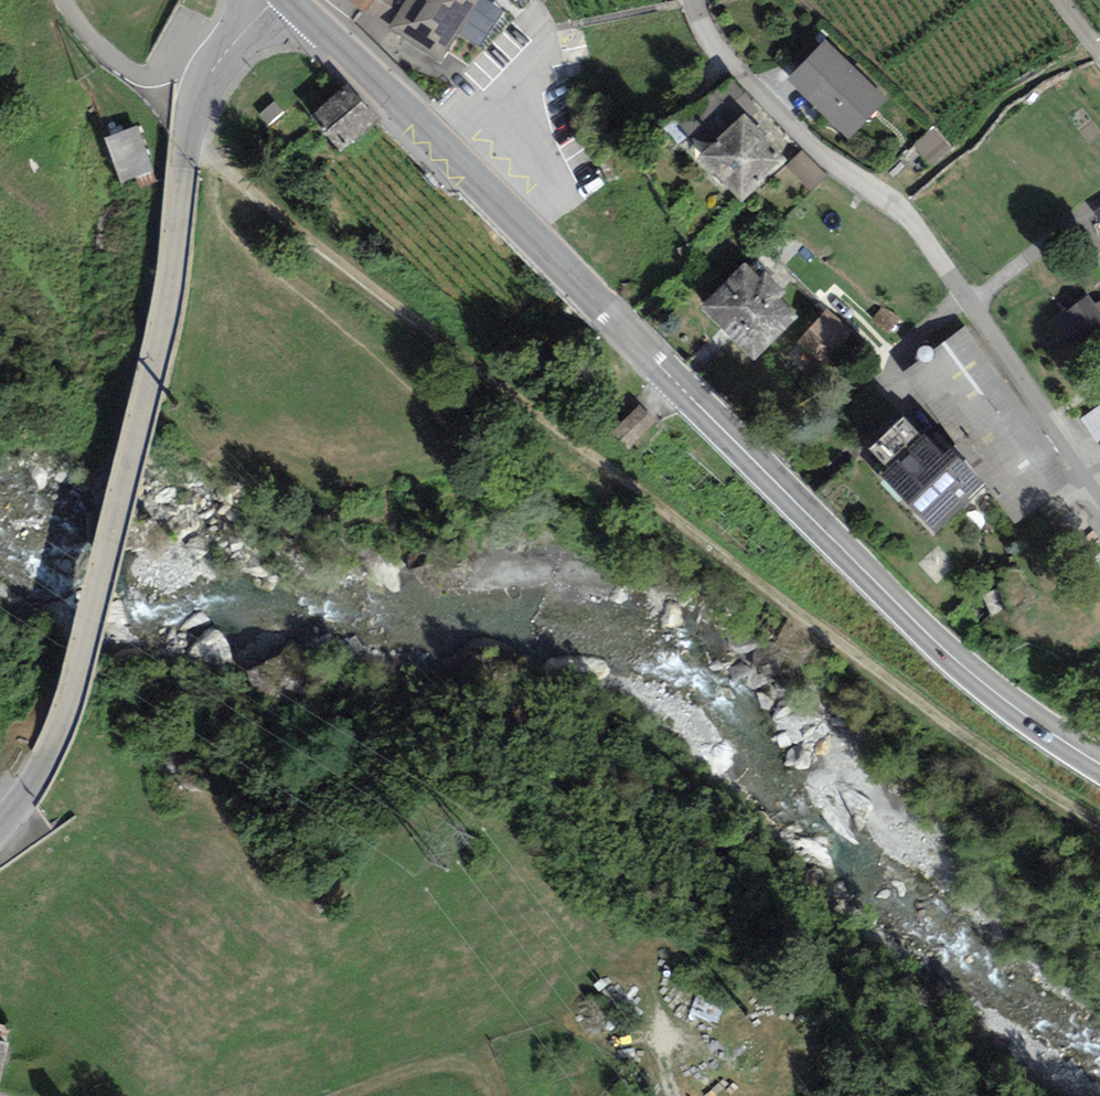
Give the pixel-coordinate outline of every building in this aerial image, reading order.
[(366,13),(375,0),(345,0),(366,13)] [(388,29),(440,63),(460,34),(482,0),(407,0),(388,29)] [(487,0),(482,0),(460,34),(480,46),(504,11),(487,0)] [(886,100),(825,41),(787,79),(848,139),(886,100)] [(342,153),(380,119),(349,84),(311,117),(342,153)] [(743,202),(788,159),(744,113),(731,126),(718,115),(691,141),(703,154),(697,159),(743,202)] [(154,170),(138,126),(104,137),(120,183),(154,170)] [(931,167),(952,149),(934,128),(913,146),(931,167)] [(826,175),(801,151),(786,167),(811,191),(826,175)] [(755,361),(799,316),(781,298),(787,292),(765,270),(759,276),(744,262),(699,307),(755,361)] [(1088,295),(1066,310),(1084,336),(1099,325),(1099,313),(1088,295)] [(853,334),(827,310),(799,340),(824,364),(853,334)] [(965,327),(902,372),(984,484),(1014,526),(1077,481),(965,327)] [(1081,417),(1097,442),(1099,441),(1099,404),(1081,417)] [(656,423),(640,405),(611,432),(628,450),(656,423)] [(937,535),(984,484),(952,448),(944,454),(925,434),(922,437),(904,417),(869,450),(890,469),(883,476),(937,535)] [(8,1041),(12,1026),(0,1023),(0,1039),(8,1041)] [(0,1039),(0,1076),(8,1041),(0,1039)]
